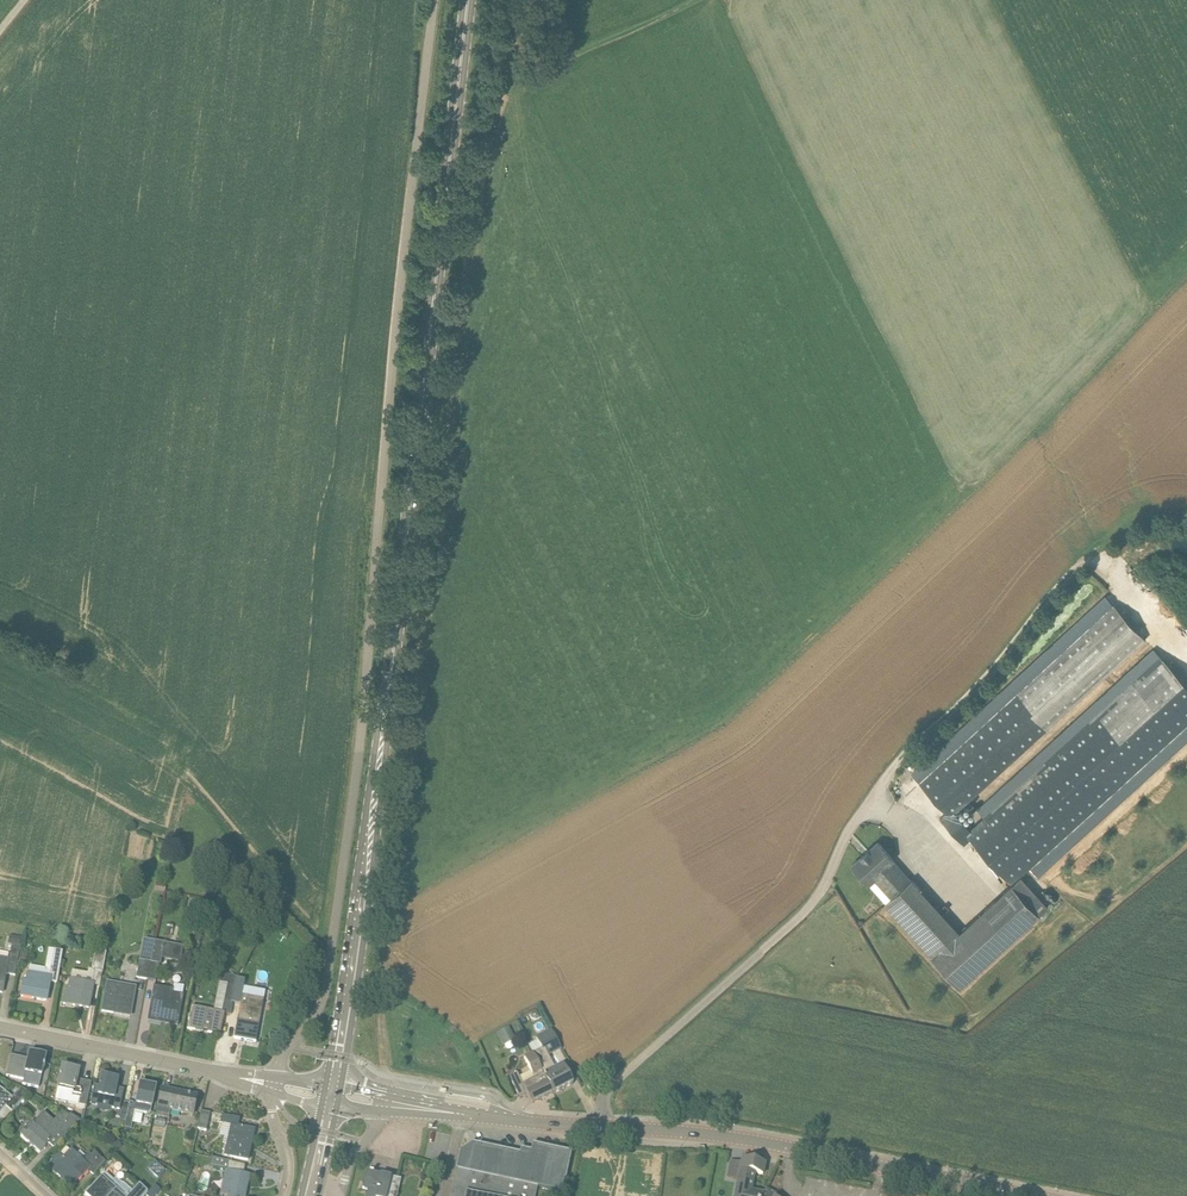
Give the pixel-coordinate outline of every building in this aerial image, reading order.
[(960,810),(1143,634),(1113,605),(920,783),(947,813),(940,819),(964,845),(971,839),(1013,885),(1094,810),(1186,722),(1186,688),(1151,656),(993,810),(971,830),(956,814),(960,810)] [(876,876),(894,896),(908,883),(890,863),(894,860),(879,843),(869,851),(862,857),(853,866),(857,871),(857,874),(860,878),(864,878),(868,883),(876,876)] [(912,880),(908,883),(894,896),(885,904),(894,915),(922,890),(912,880)] [(166,885),(156,883),(154,890),(165,892),(166,885)] [(1013,885),(986,909),(1014,939),(1040,915),(1013,885)] [(960,932),(932,958),(960,988),(1014,939),(986,909),(960,932)] [(190,916),(188,923),(195,924),(196,917),(190,916)] [(9,934),(8,943),(11,943),(19,945),(21,936),(9,934)] [(100,986),(108,943),(97,941),(92,969),(89,968),(88,972),(72,970),(71,978),(69,978),(68,986),(66,986),(63,1003),(89,1008),(93,985),(100,986)] [(180,962),(183,946),(155,941),(151,962),(151,963),(159,964),(160,964),(162,958),(180,962)] [(6,974),(15,975),(19,948),(11,946),(8,959),(0,957),(0,992),(2,992),(6,974)] [(50,982),(57,983),(62,951),(54,949),(51,969),(49,975),(29,971),(27,979),(24,978),(21,995),(47,1000),(50,982)] [(148,979),(151,963),(151,962),(140,960),(137,977),(148,979)] [(155,980),(159,964),(151,963),(148,979),(155,980)] [(231,1002),(236,977),(236,976),(221,972),(214,1010),(192,1005),(187,1028),(220,1034),(225,1013),(231,1015),(233,1002),(231,1002)] [(231,1002),(233,1002),(241,1004),(234,1038),(256,1042),(264,999),(242,994),(245,979),(236,977),(231,1002)] [(131,1013),(135,993),(136,986),(128,985),(107,981),(102,1011),(114,1013),(114,1010),(131,1013)] [(177,1025),(183,994),(173,993),(174,988),(155,984),(153,995),(149,1018),(166,1021),(166,1023),(177,1025)] [(536,1010),(529,1014),(531,1019),(535,1019),(540,1017),(536,1010)] [(497,1033),(503,1045),(515,1039),(509,1027),(497,1033)] [(559,1046),(550,1028),(536,1036),(542,1048),(544,1047),(547,1053),(559,1046)] [(280,1033),(271,1031),(269,1039),(278,1040),(280,1033)] [(555,1067),(547,1053),(544,1047),(542,1048),(533,1053),(553,1093),(573,1084),(563,1063),(555,1067)] [(40,1077),(41,1077),(46,1056),(30,1052),(29,1058),(12,1054),(7,1075),(23,1079),(22,1083),(38,1087),(40,1077)] [(532,1104),(553,1093),(533,1053),(524,1057),(536,1080),(523,1086),(517,1073),(509,1077),(520,1099),(527,1095),(532,1104)] [(92,1082),(77,1079),(79,1070),(63,1067),(58,1089),(56,1099),(87,1106),(92,1082)] [(90,1102),(96,1104),(97,1106),(98,1108),(99,1110),(101,1111),(104,1111),(106,1111),(108,1110),(110,1109),(111,1107),(119,1109),(124,1089),(116,1087),(118,1079),(102,1075),(100,1085),(94,1084),(90,1102)] [(150,1114),(152,1107),(156,1086),(140,1083),(136,1103),(130,1102),(124,1127),(131,1129),(135,1110),(140,1111),(150,1114)] [(5,1106),(10,1111),(28,1093),(20,1089),(12,1097),(6,1090),(5,1091),(0,1088),(0,1112),(5,1106)] [(171,1109),(193,1114),(197,1095),(162,1088),(156,1115),(169,1118),(171,1109)] [(40,1151),(48,1142),(53,1148),(80,1120),(70,1114),(68,1116),(63,1111),(54,1120),(44,1111),(34,1122),(32,1121),(21,1133),(40,1151)] [(197,1128),(206,1130),(210,1112),(201,1111),(197,1128)] [(227,1144),(225,1155),(248,1159),(254,1130),(238,1126),(239,1118),(223,1115),(221,1123),(222,1123),(219,1135),(224,1136),(222,1143),(227,1144)] [(562,1191),(570,1153),(533,1145),(531,1157),(472,1144),(461,1151),(460,1157),(458,1157),(450,1195),(535,1195),(537,1186),(562,1191)] [(71,1186),(87,1169),(94,1175),(105,1161),(95,1151),(91,1154),(89,1152),(82,1160),(67,1146),(49,1166),(71,1186)] [(226,1169),(227,1168),(228,1161),(213,1158),(210,1166),(226,1170),(226,1169)] [(159,1166),(151,1159),(145,1166),(153,1173),(159,1166)] [(764,1193),(751,1191),(754,1173),(763,1174),(765,1163),(742,1159),(741,1164),(731,1162),(728,1177),(738,1179),(735,1195),(763,1195),(764,1193)] [(249,1175),(226,1170),(221,1192),(229,1194),(228,1195),(245,1195),(249,1175)] [(381,1174),(367,1171),(363,1188),(368,1190),(366,1195),(396,1195),(400,1178),(381,1173),(381,1174)] [(140,1183),(133,1191),(124,1183),(122,1183),(116,1177),(110,1183),(102,1176),(86,1194),(89,1195),(143,1195),(148,1191),(140,1183)] [(152,1188),(147,1194),(149,1195),(155,1195),(157,1192),(152,1188)]
